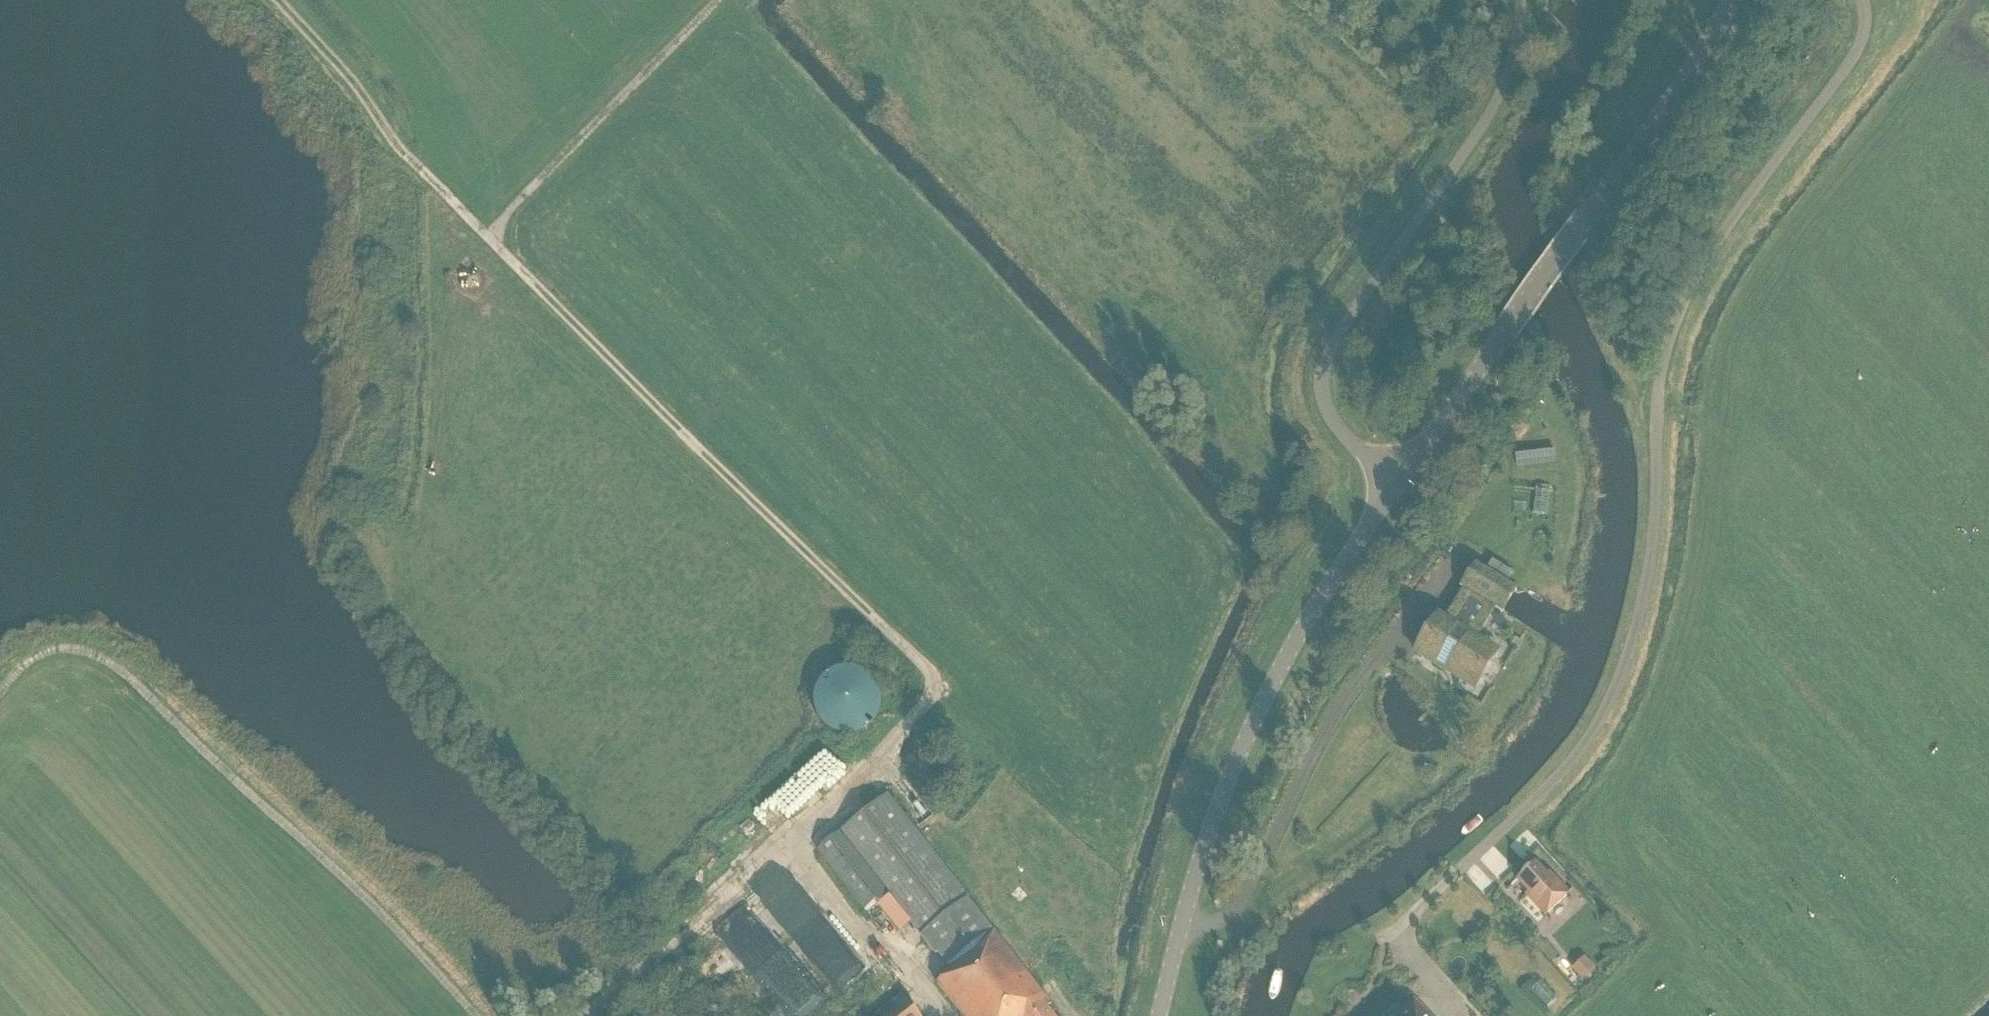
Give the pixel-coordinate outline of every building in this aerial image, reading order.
[(1517,590),(1475,564),(1461,587),(1464,589),(1446,619),(1439,615),(1415,652),(1470,686),(1493,649),(1476,638),(1495,608),(1503,612),(1517,590)] [(816,716),(820,721),(822,724),(829,730),(838,734),(847,736),(857,734),(866,730),(873,724),(878,716),(881,707),(881,697),(878,688),(878,687),(873,680),(866,673),(857,669),(847,668),(838,669),(829,673),(822,680),(816,688),(814,697),(814,707),(816,716)] [(841,833),(888,894),(920,934),(967,897),(888,796),(841,833)] [(875,904),(888,894),(841,833),(818,851),(865,911),(875,904)] [(1536,861),(1516,880),(1529,893),(1525,897),(1544,916),(1569,893),(1550,873),(1548,875),(1536,861)] [(937,951),(950,967),(994,932),(967,897),(920,934),(935,953),(937,951)] [(909,947),(875,904),(865,911),(862,913),(896,957),(909,947)] [(1047,1009),(1052,1005),(994,932),(950,967),(935,979),(963,1015),(1053,1015),(1047,1009)] [(1587,956),(1576,964),(1584,974),(1594,965),(1587,956)] [(1394,1015),(1429,1015),(1413,999),(1394,1015)] [(890,1015),(919,1015),(907,1002),(890,1015)]
